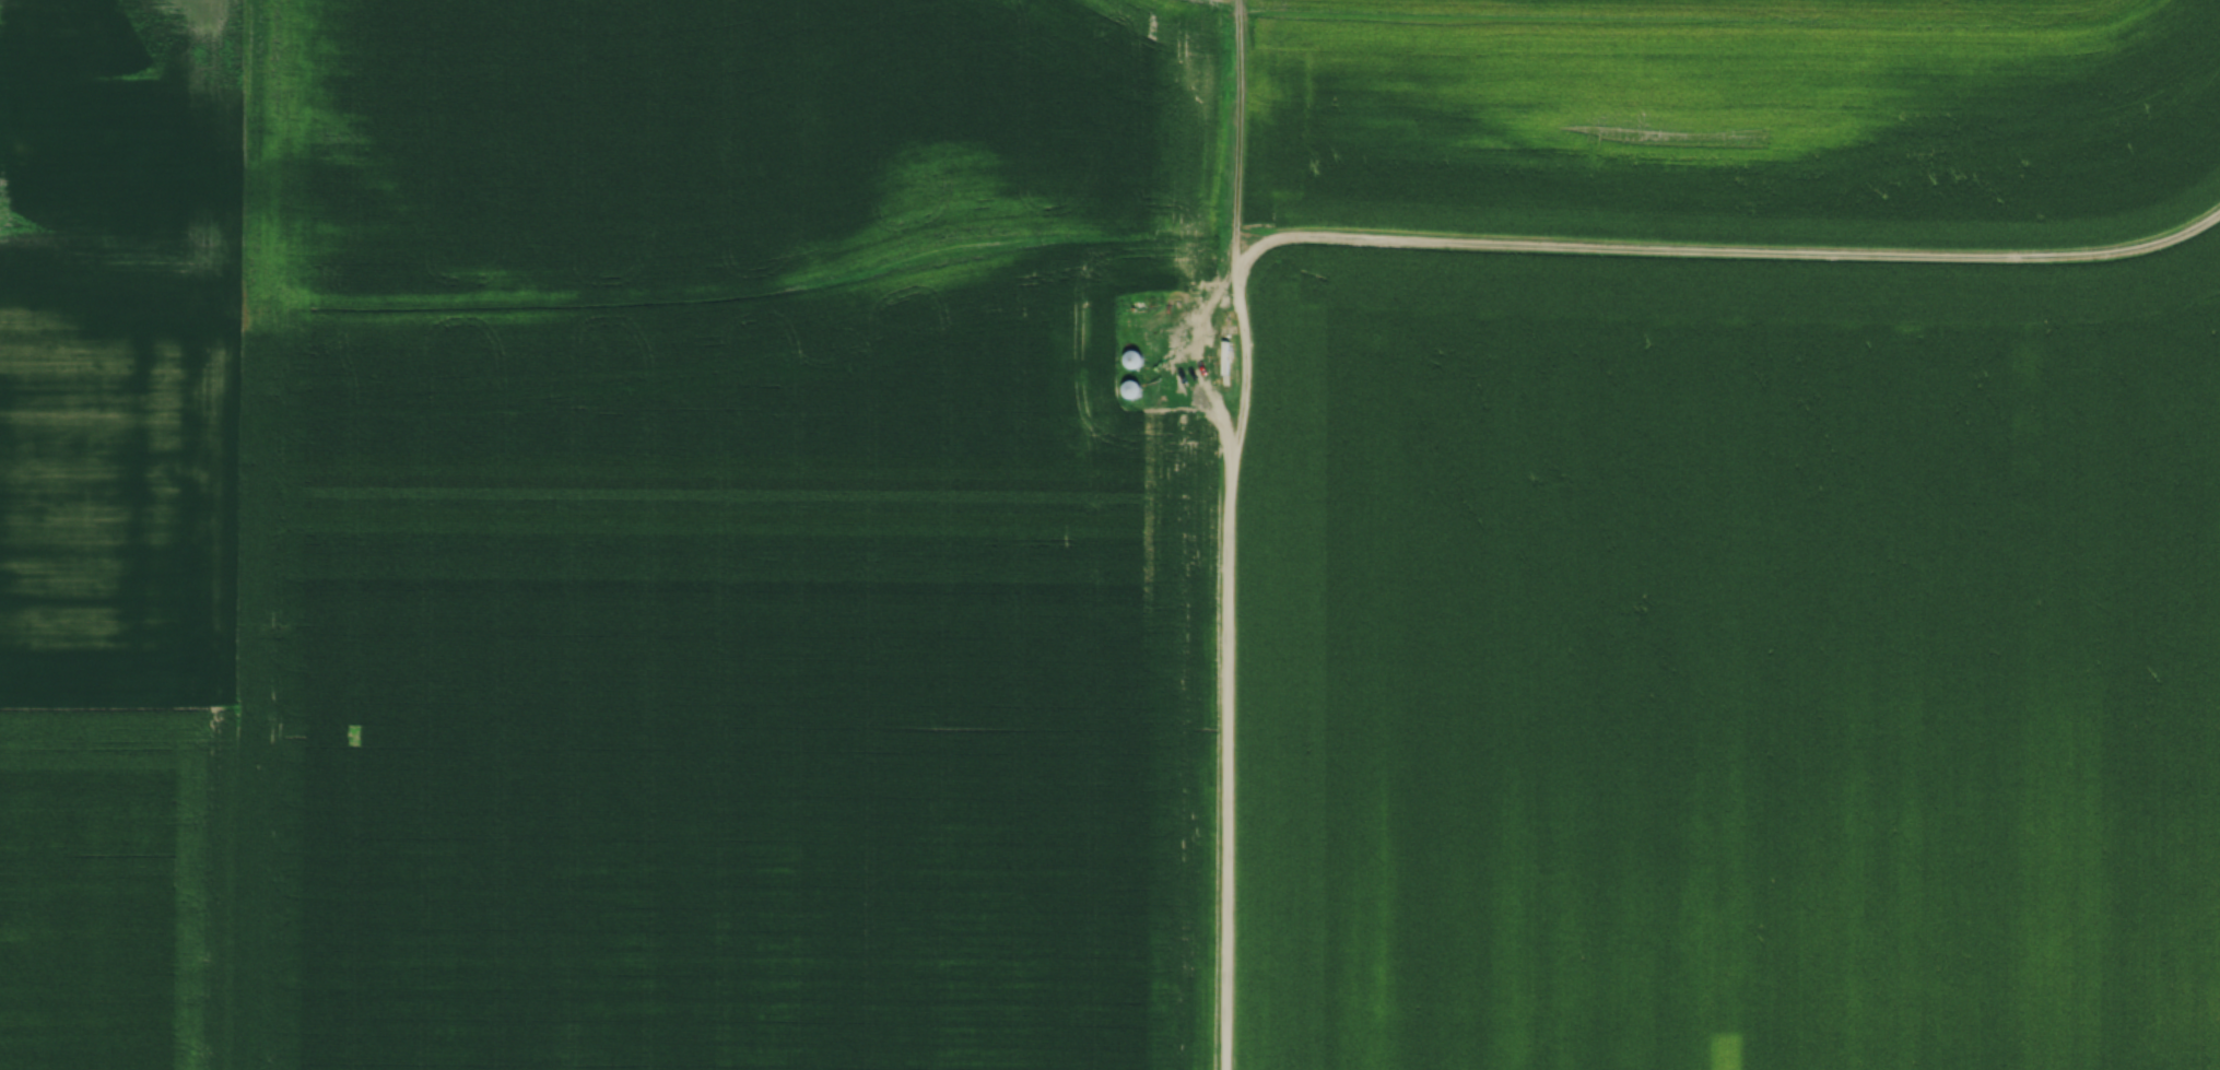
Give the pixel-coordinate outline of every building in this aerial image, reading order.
[(1121,355),(1126,371),(1144,366),(1140,350),(1121,355)] [(1131,402),(1141,390),(1128,379),(1118,391),(1131,402)]
